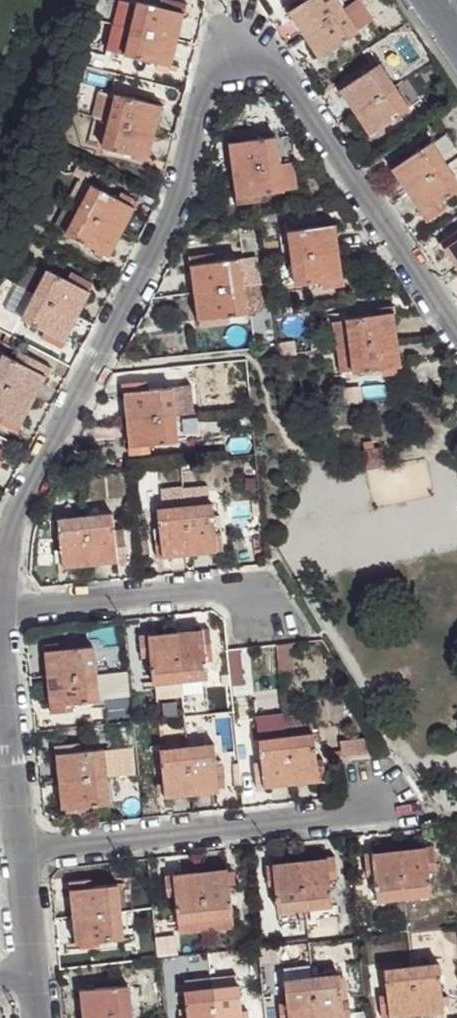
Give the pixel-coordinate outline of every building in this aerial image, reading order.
[(178,38),(184,12),(178,10),(180,0),(178,0),(154,0),(153,4),(139,1),(133,28),(178,38)] [(178,10),(184,12),(187,2),(180,0),(178,10)] [(343,9),(337,0),(309,0),(290,13),(304,36),(343,9)] [(359,32),(343,9),(304,36),(320,59),(324,56),(332,50),(359,32)] [(109,50),(127,54),(133,28),(116,24),(109,50)] [(133,28),(127,54),(155,61),(154,67),(161,68),(162,63),(169,64),(171,65),(178,38),(133,28)] [(332,50),(324,56),(328,61),(336,55),(332,50)] [(380,66),(394,85),(398,83),(384,63),(380,66)] [(380,66),(379,64),(340,90),(357,113),(395,87),(394,85),(380,66)] [(410,110),(395,87),(357,113),(371,136),(410,110)] [(95,116),(110,120),(116,97),(101,93),(95,116)] [(116,97),(110,120),(155,132),(161,105),(158,104),(148,102),(117,94),(116,97)] [(148,102),(158,104),(159,99),(149,96),(148,102)] [(155,132),(110,120),(104,147),(136,156),(145,159),(149,159),(155,132)] [(231,144),(234,171),(280,164),(276,138),(248,142),(238,143),(231,144)] [(409,191),(448,167),(431,142),(392,169),(409,191)] [(145,159),(136,156),(135,161),(144,164),(145,159)] [(280,164),(234,171),(238,198),(284,191),(280,164)] [(448,167),(409,191),(423,216),(456,193),(456,181),(448,167)] [(93,186),(80,210),(120,230),(133,206),(128,204),(117,199),(93,186)] [(120,192),(117,199),(128,204),(132,198),(120,192)] [(120,230),(80,210),(67,234),(94,248),(103,252),(107,255),(120,230)] [(290,231),(294,259),(338,253),(335,225),(290,231)] [(445,248),(456,266),(456,240),(445,248)] [(94,248),(91,253),(101,257),(103,252),(94,248)] [(338,253),(294,259),(297,285),(342,280),(338,253)] [(194,265),(197,292),(244,286),(240,260),(194,265)] [(49,270),(36,294),(75,315),(88,291),(82,287),(87,279),(71,271),(66,279),(49,270)] [(87,279),(82,287),(88,291),(93,282),(87,279)] [(244,286),(197,292),(201,320),(246,315),(244,286)] [(36,294),(23,318),(42,328),(38,336),(53,343),(57,336),(63,339),(75,315),(36,294)] [(347,319),(351,346),(396,339),(392,312),(347,319)] [(57,336),(53,343),(59,347),(63,339),(57,336)] [(396,339),(351,346),(355,371),(356,374),(400,367),(396,339)] [(355,371),(351,346),(339,347),(342,372),(355,371)] [(31,399),(44,374),(38,371),(42,362),(18,349),(13,358),(4,353),(0,351),(0,382),(31,399)] [(42,362),(38,371),(44,374),(49,366),(42,362)] [(135,390),(127,391),(132,446),(139,445),(140,453),(153,452),(153,444),(177,441),(175,414),(205,412),(202,384),(172,387),(155,388),(154,378),(133,380),(135,390)] [(126,381),(127,391),(135,390),(133,380),(126,381)] [(9,425),(12,419),(19,422),(31,399),(0,382),(0,420),(9,425)] [(12,419),(9,425),(16,428),(19,422),(12,419)] [(382,449),(364,452),(368,472),(386,470),(382,449)] [(213,503),(184,506),(189,550),(217,548),(217,543),(223,542),(221,529),(215,530),(213,503)] [(155,549),(162,548),(162,553),(189,550),(184,506),(158,509),(160,535),(154,536),(155,549)] [(113,513),(84,517),(89,560),(117,558),(117,549),(126,549),(123,525),(114,526),(113,513)] [(84,517),(58,519),(63,563),(89,560),(84,517)] [(117,549),(117,558),(126,556),(126,549),(117,549)] [(202,631),(174,633),(180,680),(207,677),(205,655),(213,654),(211,637),(203,638),(202,631)] [(180,680),(174,633),(147,636),(148,641),(148,651),(152,683),(180,680)] [(46,648),(49,677),(96,672),(93,644),(68,646),(67,639),(52,640),(53,648),(46,648)] [(291,641),(275,643),(279,671),(295,669),(291,641)] [(96,672),(49,677),(52,703),(59,703),(60,710),(76,709),(75,701),(99,699),(96,672)] [(314,734),(260,740),(265,785),(320,779),(319,772),(326,771),(324,757),(317,757),(314,734)] [(186,746),(192,792),(219,789),(219,785),(217,774),(214,743),(186,746)] [(57,751),(60,779),(107,774),(104,747),(73,750),(72,744),(66,744),(67,751),(61,751),(57,751)] [(164,795),(192,792),(186,746),(159,749),(162,781),(163,790),(164,795)] [(107,774),(60,779),(63,806),(67,806),(74,805),(74,813),(91,811),(90,804),(110,802),(107,774)] [(224,774),(217,774),(219,785),(225,784),(224,774)] [(427,848),(428,855),(437,853),(436,847),(427,848)] [(367,877),(375,876),(377,899),(432,893),(430,871),(439,871),(437,853),(428,855),(427,848),(399,851),(372,854),(373,860),(366,861),(367,877)] [(274,871),(268,872),(270,886),(276,886),(278,910),(332,904),(329,881),(337,880),(335,865),(328,866),(327,859),(273,864),(274,871)] [(227,869),(172,875),(177,921),(232,915),(229,887),(235,887),(234,876),(228,877),(227,869)] [(78,885),(72,887),(78,941),(84,940),(89,939),(90,946),(104,945),(103,938),(137,935),(131,880),(93,884),(93,877),(78,879),(78,885)] [(232,915),(177,921),(178,932),(234,926),(232,915)] [(384,969),(387,993),(381,994),(382,1010),(389,1009),(390,1017),(444,1012),(439,963),(384,969)] [(285,979),(287,1000),(281,1001),(283,1017),(344,1017),(344,1014),(350,1013),(348,998),(342,999),(339,974),(285,979)] [(216,1017),(243,1017),(243,1016),(240,986),(238,986),(237,975),(211,977),(216,1017)] [(211,977),(185,980),(187,992),(184,992),(187,1017),(216,1017),(211,977)] [(85,1016),(132,1012),(130,983),(97,986),(87,987),(82,988),(85,1016)]
